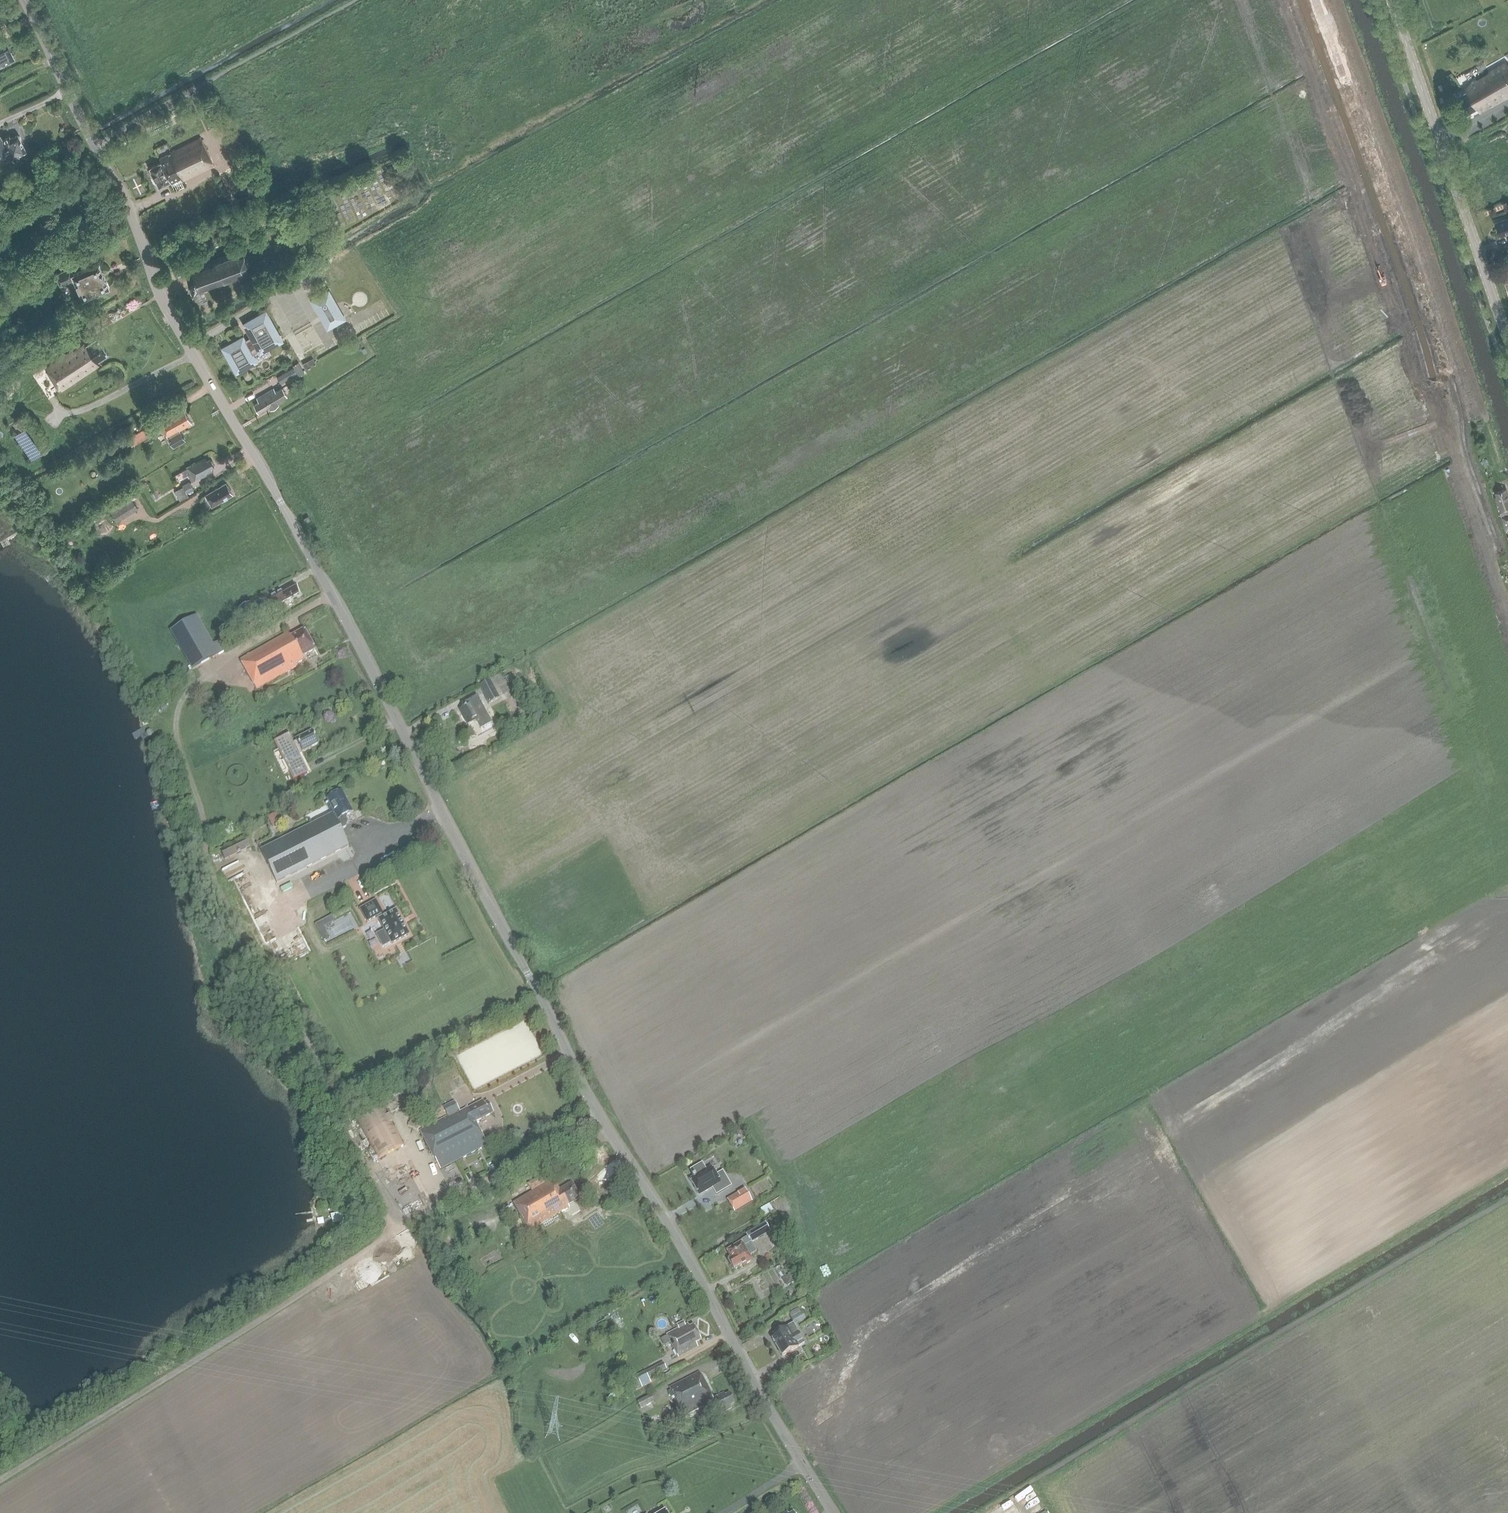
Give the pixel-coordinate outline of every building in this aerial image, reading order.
[(16,59),(8,43),(0,46),(0,67),(16,59)] [(1506,62),(1473,81),(1474,83),(1465,88),(1467,91),(1457,97),(1467,114),(1477,108),(1480,113),(1507,97),(1507,65),(1506,62)] [(3,140),(0,133),(0,172),(16,164),(13,158),(26,151),(18,135),(11,139),(9,136),(3,140)] [(160,157),(163,162),(150,168),(158,186),(171,180),(172,183),(180,179),(182,183),(215,167),(202,138),(160,157)] [(1495,223),(1500,235),(1507,233),(1507,219),(1495,223)] [(215,261),(216,263),(186,274),(193,292),(223,280),(223,282),(244,272),(247,265),(244,256),(237,253),(215,261)] [(39,254),(31,259),(34,265),(42,260),(39,254)] [(99,262),(73,274),(70,267),(55,274),(61,286),(74,280),(82,299),(110,287),(99,262)] [(328,327),(343,318),(328,292),(313,301),(328,327)] [(242,339),(225,349),(237,371),(254,361),(251,355),(260,350),(260,351),(280,340),(265,313),(245,324),(252,336),(243,341),(242,339)] [(61,392),(70,385),(102,364),(99,360),(108,354),(97,338),(86,346),(83,343),(73,350),(72,349),(47,365),(48,367),(45,369),(60,392),(61,392)] [(293,366),(299,376),(305,373),(298,362),(293,366)] [(296,374),(292,368),(276,377),(280,383),(296,374)] [(259,402),(254,405),(259,412),(269,406),(271,409),(279,404),(278,403),(282,401),(281,399),(287,396),(282,387),(276,391),(274,388),(257,398),(259,402)] [(186,441),(180,431),(192,425),(184,411),(180,413),(179,410),(159,421),(173,448),(186,441)] [(150,426),(119,444),(123,451),(154,433),(150,426)] [(212,469),(215,467),(210,459),(207,460),(206,458),(182,471),(184,476),(188,475),(192,482),(213,471),(212,469)] [(187,494),(194,490),(189,481),(182,485),(183,487),(174,491),(180,501),(188,496),(187,494)] [(211,506),(233,494),(226,483),(205,495),(211,506)] [(1507,510),(1507,493),(1507,489),(1497,492),(1498,497),(1495,498),(1501,517),(1505,530),(1507,529),(1507,512),(1507,510)] [(129,495),(108,507),(116,520),(127,513),(122,506),(132,499),(129,495)] [(102,517),(109,513),(106,508),(99,513),(102,517)] [(273,609),(299,594),(294,585),(268,599),(273,609)] [(170,631),(192,670),(224,651),(218,641),(213,645),(196,616),(170,631)] [(240,660),(256,690),(257,690),(298,667),(297,665),(304,661),(302,657),(314,650),(303,632),(291,639),(288,633),(240,660)] [(479,686),(488,704),(499,698),(489,681),(479,686)] [(162,712),(168,708),(165,703),(159,707),(162,712)] [(472,706),(471,704),(459,710),(468,726),(480,719),(477,715),(483,712),(478,703),(472,706)] [(535,724),(545,718),(540,711),(530,717),(535,724)] [(301,752),(318,744),(312,732),(295,740),(296,741),(293,743),(289,734),(274,742),(293,780),(307,774),(302,765),(304,765),(296,750),(299,748),(301,752)] [(277,883),(348,847),(339,829),(344,826),(346,822),(344,816),(351,813),(341,791),(328,798),(330,800),(326,802),(330,812),(314,820),(316,823),(261,851),(277,883)] [(277,813),(268,817),(271,824),(280,819),(277,813)] [(247,836),(219,850),(224,860),(252,847),(247,836)] [(395,911),(383,918),(381,914),(382,914),(376,901),(360,909),(367,922),(377,916),(379,920),(384,931),(376,935),(383,947),(391,943),(391,944),(408,935),(395,911)] [(330,938),(324,927),(335,921),(331,916),(315,924),(324,941),(330,938)] [(482,1101),(460,1111),(455,1101),(443,1107),(447,1115),(418,1130),(440,1170),(487,1145),(475,1122),(493,1113),(487,1102),(484,1104),(482,1101)] [(355,1116),(378,1159),(404,1145),(381,1102),(355,1116)] [(710,1168),(706,1171),(702,1163),(690,1170),(693,1175),(692,1176),(693,1178),(690,1180),(699,1195),(712,1188),(716,1195),(731,1186),(722,1172),(715,1176),(710,1168)] [(571,1184),(560,1191),(553,1179),(512,1202),(529,1231),(570,1208),(568,1204),(579,1198),(571,1184)] [(744,1189),(726,1199),(734,1212),(752,1202),(744,1189)] [(401,1198),(406,1208),(415,1204),(411,1194),(401,1198)] [(745,1246),(751,1243),(752,1244),(759,1241),(758,1239),(770,1232),(766,1224),(753,1231),(754,1233),(741,1240),(745,1246)] [(734,1270),(752,1260),(750,1256),(756,1252),(751,1243),(745,1247),(742,1242),(726,1251),(730,1258),(728,1259),(734,1270)] [(802,1312),(791,1318),(795,1324),(805,1319),(802,1312)] [(605,1313),(593,1320),(598,1328),(605,1324),(603,1319),(607,1317),(605,1313)] [(678,1329),(667,1336),(678,1358),(698,1348),(695,1344),(701,1341),(694,1326),(690,1328),(688,1325),(685,1326),(683,1323),(677,1326),(678,1329)] [(804,1343),(794,1325),(793,1323),(769,1336),(780,1357),(799,1347),(799,1346),(804,1343)] [(667,1371),(662,1363),(625,1382),(631,1394),(651,1383),(648,1379),(652,1377),(653,1378),(667,1371)] [(717,1396),(713,1398),(699,1372),(669,1387),(684,1417),(703,1407),(709,1419),(732,1409),(730,1406),(734,1404),(730,1394),(725,1396),(723,1392),(716,1395),(717,1396)] [(648,1397),(648,1396),(636,1402),(640,1409),(651,1403),(651,1402),(653,1400),(651,1396),(648,1397)]
